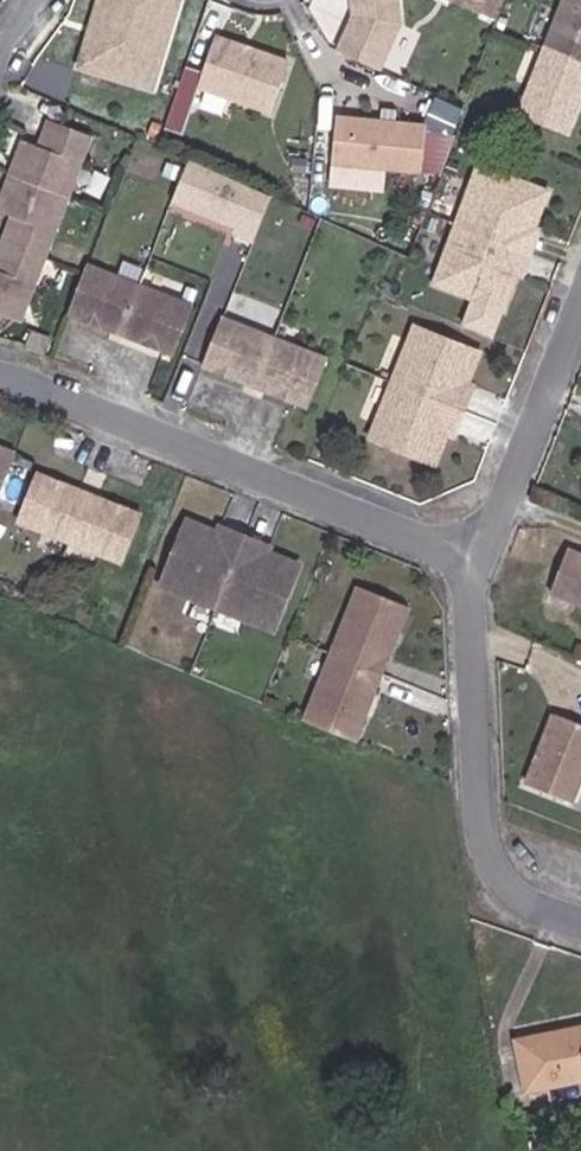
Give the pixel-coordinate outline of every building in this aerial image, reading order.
[(186,0),(115,0),(124,3),(119,20),(108,16),(103,32),(96,30),(85,62),(155,86),(167,54),(155,50),(167,18),(178,22),(186,0)] [(124,3),(115,0),(106,0),(96,30),(103,32),(108,16),(119,20),(124,3)] [(337,50),(380,70),(400,24),(398,0),(351,0),(353,15),(337,50)] [(480,11),(485,0),(454,0),(480,11)] [(505,0),(485,0),(480,11),(498,19),(505,0)] [(521,113),(575,135),(580,120),(580,0),(566,0),(521,113)] [(167,54),(178,22),(167,18),(155,50),(167,54)] [(293,69),(221,39),(201,88),(273,118),(293,69)] [(425,126),(335,119),(331,166),(421,174),(425,126)] [(28,138),(16,172),(70,193),(93,134),(56,120),(47,146),(28,138)] [(188,165),(170,208),(252,242),(270,198),(188,165)] [(479,165),(457,225),(518,249),(527,224),(536,228),(550,191),(479,165)] [(19,216),(9,240),(46,256),(70,193),(16,172),(1,209),(19,216)] [(527,224),(518,249),(532,254),(541,230),(536,228),(527,224)] [(518,249),(457,225),(434,285),(505,311),(518,275),(510,272),(518,249)] [(9,240),(0,264),(0,309),(22,318),(46,256),(9,240)] [(510,272),(518,275),(524,278),(532,254),(518,249),(510,272)] [(89,269),(72,315),(114,330),(116,325),(126,328),(139,287),(89,269)] [(139,287),(126,328),(134,331),(132,336),(174,351),(190,306),(139,287)] [(224,319),(205,366),(249,384),(252,379),(261,383),(278,341),(224,319)] [(116,325),(114,330),(124,333),(126,328),(116,325)] [(473,392),(477,382),(487,353),(421,325),(374,439),(442,466),(455,434),(459,426),(466,429),(479,395),(473,392)] [(126,328),(124,333),(132,336),(134,331),(126,328)] [(26,347),(46,355),(53,338),(33,329),(26,347)] [(278,341),(261,383),(270,387),(268,391),(312,410),(330,363),(278,341)] [(252,379),(249,384),(260,388),(261,383),(252,379)] [(483,385),(477,382),(473,392),(479,395),(483,385)] [(261,383),(260,388),(268,391),(270,387),(261,383)] [(459,426),(455,434),(462,438),(466,429),(459,426)] [(17,453),(0,446),(0,499),(17,453)] [(20,521),(72,542),(88,499),(79,496),(79,490),(38,473),(20,521)] [(79,496),(88,499),(90,494),(79,490),(79,496)] [(98,503),(99,498),(90,494),(88,499),(98,503)] [(88,499),(72,542),(123,563),(141,515),(99,498),(98,503),(88,499)] [(218,608),(245,536),(226,529),(223,535),(217,533),(188,520),(163,586),(218,608)] [(223,535),(226,529),(220,526),(217,533),(223,535)] [(263,544),(245,536),(218,608),(274,630),(300,565),(268,553),(261,550),(263,544)] [(271,547),(263,544),(261,550),(268,553),(271,547)] [(580,605),(580,553),(570,549),(552,593),(580,605)] [(358,585),(307,720),(358,739),(409,605),(358,585)] [(575,803),(580,787),(580,724),(557,715),(528,784),(575,803)] [(516,1040),(526,1091),(580,1080),(580,1027),(516,1040)]
